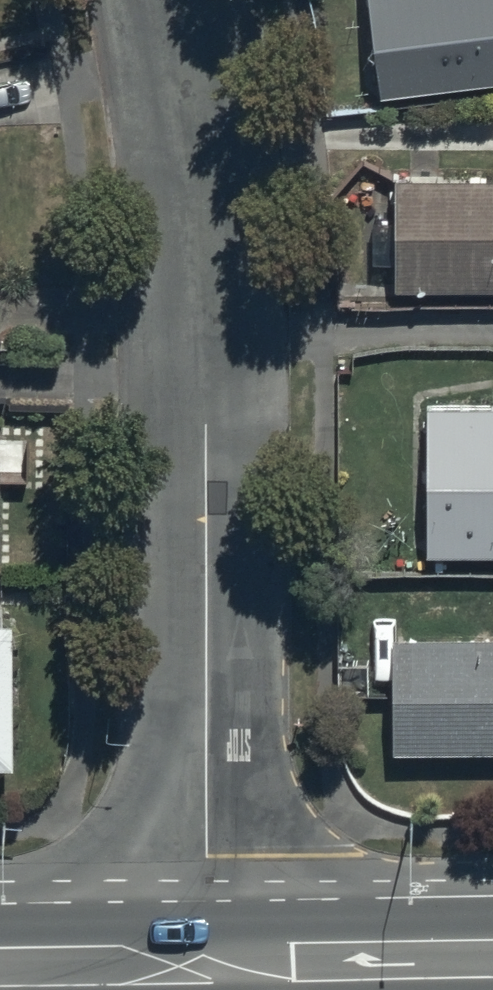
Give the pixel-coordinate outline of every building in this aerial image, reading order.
[(379,88),(492,74),(492,0),(370,0),(379,88)] [(396,279),(492,278),(492,173),(395,173),(396,279)] [(423,536),(492,536),(492,394),(423,394),(423,536)] [(0,607),(0,754),(12,754),(12,607),(0,607)] [(393,737),(492,737),(492,623),(392,623),(393,737)]
